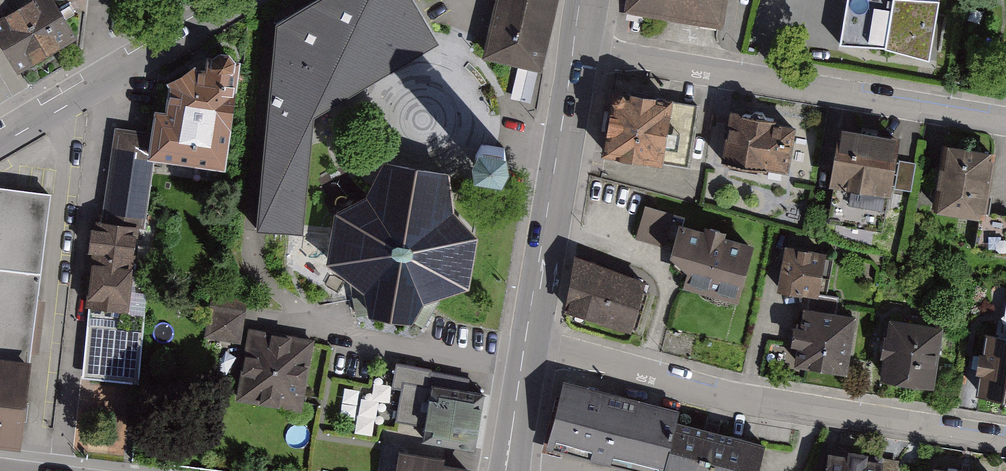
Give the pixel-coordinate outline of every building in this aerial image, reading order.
[(20,68),(78,40),(54,0),(0,0),(0,33),(20,68)] [(278,24),(260,236),(305,240),(315,125),(441,49),(411,0),(318,0),(278,24)] [(485,59),(540,71),(557,0),(499,0),(485,59)] [(624,9),(719,25),(723,0),(625,0),(624,9)] [(897,0),(849,0),(841,52),(930,65),(939,6),(897,0)] [(229,169),(236,53),(168,84),(162,127),(160,159),(229,169)] [(671,100),(610,90),(600,153),(661,163),(671,100)] [(796,123),(730,113),(722,160),(789,171),(796,123)] [(162,127),(118,122),(96,300),(140,306),(162,127)] [(900,139),(838,128),(828,185),(890,196),(900,139)] [(473,158),(475,173),(502,177),(510,164),(507,148),(480,144),(473,158)] [(996,156),(945,147),(932,215),(984,225),(996,156)] [(370,319),(411,326),(413,323),(424,329),(440,299),(467,290),(475,240),(452,214),(447,176),(385,165),(367,200),(337,216),(328,267),(349,283),(356,318),(369,315),(370,319)] [(22,449),(52,195),(0,188),(0,446),(22,449)] [(755,245),(683,228),(669,263),(689,273),(684,289),(737,304),(755,245)] [(649,265),(581,237),(569,321),(636,339),(649,265)] [(780,288),(827,296),(833,256),(786,249),(780,288)] [(212,293),(210,306),(246,312),(248,299),(212,293)] [(210,306),(204,338),(241,344),(246,312),(210,306)] [(789,369),(850,378),(859,316),(798,307),(789,369)] [(944,328),(890,322),(882,386),(937,392),(944,328)] [(236,402),(302,413),(315,341),(249,330),(236,402)] [(977,398),(1005,403),(1005,339),(987,336),(977,398)] [(395,423),(424,428),(421,444),(476,453),(485,396),(467,393),(469,378),(431,372),(432,370),(396,364),(392,389),(401,391),(395,423)] [(562,373),(543,444),(646,470),(660,470),(676,411),(678,404),(562,373)] [(676,411),(660,470),(758,470),(767,437),(676,411)] [(443,469),(444,464),(399,456),(396,470),(454,470),(443,469)] [(829,457),(827,470),(884,470),(885,466),(829,457)]
